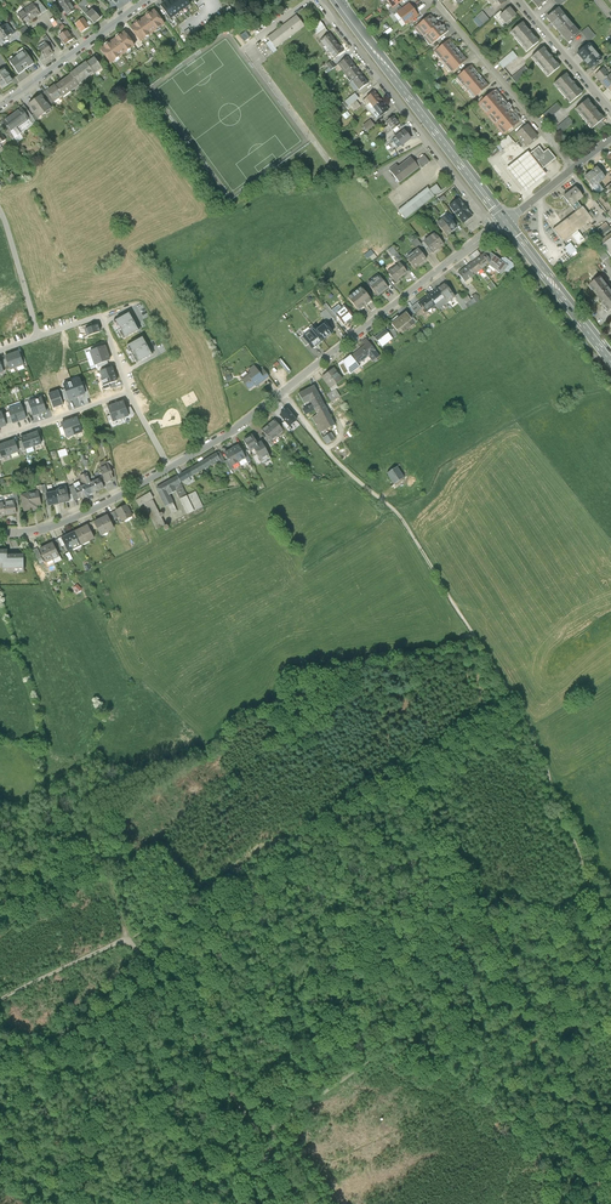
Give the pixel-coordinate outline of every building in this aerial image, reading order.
[(67,0),(60,0),(58,2),(63,9),(61,10),(62,12),(64,11),(68,16),(68,15),(75,10),(69,1),(68,2),(67,0)] [(77,6),(81,10),(84,7),(91,0),(84,0),(77,6)] [(178,13),(169,0),(165,3),(174,16),(178,13)] [(174,0),(169,0),(178,13),(182,11),(174,0)] [(180,0),(174,0),(182,11),(186,8),(180,0)] [(502,0),(490,0),(493,4),(491,6),(495,10),(505,3),(502,0)] [(174,16),(165,3),(161,6),(170,19),(174,16)] [(40,14),(33,4),(25,9),(32,20),(40,14)] [(397,4),(392,8),(389,10),(391,13),(392,13),(399,7),(397,4)] [(402,10),(397,13),(401,19),(413,10),(409,4),(402,10)] [(89,13),(84,7),(81,10),(86,15),(89,13)] [(399,7),(392,13),(394,16),(397,13),(402,10),(400,7),(399,7)] [(94,8),(92,10),(89,13),(86,15),(94,24),(102,17),(94,8)] [(502,14),(500,16),(500,17),(506,24),(513,17),(515,15),(509,8),(502,14)] [(32,20),(25,9),(17,15),(24,25),(32,20)] [(568,21),(558,9),(547,19),(557,31),(568,21)] [(413,10),(401,19),(406,25),(418,16),(413,10)] [(154,11),(131,28),(141,41),(164,24),(154,11)] [(500,11),(494,16),(497,19),(500,17),(500,16),(502,14),(500,11)] [(489,21),(481,12),(475,17),(483,26),(489,21)] [(431,15),(421,23),(415,27),(416,28),(415,30),(422,38),(423,37),(437,25),(436,24),(437,23),(431,15)] [(296,16),(274,33),(267,38),(275,48),(304,26),(296,16)] [(53,19),(50,21),(54,28),(58,26),(61,30),(64,27),(59,19),(55,22),(53,19)] [(83,19),(76,24),(77,26),(76,27),(77,29),(78,28),(82,33),(89,28),(83,19)] [(578,34),(568,21),(557,31),(567,43),(578,34)] [(325,28),(320,22),(311,28),(316,35),(325,28)] [(538,42),(521,23),(510,33),(526,52),(538,42)] [(2,41),(3,41),(12,34),(9,30),(5,25),(0,29),(0,39),(2,41)] [(439,27),(437,25),(423,37),(430,46),(432,45),(447,33),(441,25),(439,27)] [(25,26),(19,31),(24,37),(30,32),(25,26)] [(592,34),(588,28),(582,33),(586,39),(592,34)] [(67,30),(59,35),(66,44),(73,39),(69,34),(70,33),(69,32),(68,33),(67,30)] [(46,35),(49,39),(55,49),(59,46),(50,32),(46,35)] [(124,33),(101,50),(111,63),(134,46),(124,33)] [(330,34),(321,41),(325,47),(323,48),(326,51),(336,43),(330,34)] [(592,34),(586,39),(589,42),(595,37),(592,34)] [(454,46),(449,40),(442,46),(440,48),(435,52),(436,54),(435,54),(438,58),(440,60),(445,66),(446,66),(448,69),(447,69),(450,72),(451,71),(452,73),(459,67),(466,60),(462,55),(461,55),(459,52),(458,50),(457,49),(456,49),(454,46)] [(46,43),(38,49),(45,59),(53,53),(46,43)] [(343,52),(336,43),(326,51),(328,55),(330,53),(335,59),(343,52)] [(588,45),(584,49),(584,48),(580,51),(581,52),(577,55),(583,62),(594,52),(588,45)] [(559,68),(543,48),(531,58),(547,78),(559,68)] [(25,51),(10,62),(19,75),(34,64),(25,51)] [(512,52),(499,63),(503,69),(517,57),(512,52)] [(594,52),(583,62),(589,69),(593,66),(594,67),(597,64),(597,63),(601,60),(594,52)] [(94,58),(87,64),(94,73),(94,74),(102,68),(99,64),(94,58)] [(339,64),(346,73),(355,67),(348,58),(339,64)] [(86,63),(78,69),(86,79),(94,73),(87,64),(86,63)] [(476,72),(471,66),(464,72),(462,74),(457,78),(458,80),(457,81),(460,84),(462,86),(467,92),(470,95),(469,95),(472,98),(473,97),(474,99),(481,93),(488,87),(484,81),(483,81),(481,78),(480,77),(479,75),(478,75),(476,72)] [(361,75),(355,67),(346,73),(348,77),(347,78),(351,83),(353,82),(352,82),(361,75)] [(525,67),(511,78),(516,84),(529,72),(525,67)] [(600,67),(593,72),(595,75),(602,70),(600,67)] [(0,73),(0,86),(2,89),(13,81),(5,69),(0,73)] [(78,85),(86,79),(78,69),(70,74),(71,75),(78,85)] [(595,76),(601,83),(610,74),(610,73),(608,69),(604,72),(602,69),(602,70),(595,75),(595,76)] [(601,83),(606,89),(607,89),(610,85),(610,74),(601,83)] [(71,75),(63,81),(71,91),(78,86),(78,85),(71,75)] [(368,84),(361,75),(352,82),(353,82),(359,90),(368,84)] [(581,94),(565,75),(553,84),(570,104),(581,94)] [(63,97),(71,91),(63,81),(55,87),(62,96),(63,97)] [(55,86),(47,92),(54,101),(54,102),(62,96),(55,87),(55,86)] [(44,94),(49,101),(51,104),(54,101),(47,92),(44,94)] [(382,101),(374,92),(366,99),(370,104),(373,108),(382,101)] [(500,99),(494,92),(484,100),(479,104),(504,135),(511,129),(512,128),(513,128),(520,122),(509,110),(512,107),(510,106),(509,104),(506,106),(500,99)] [(355,94),(345,102),(349,106),(350,105),(356,101),(359,99),(355,94)] [(28,105),(35,114),(38,118),(50,109),(46,104),(47,103),(41,96),(28,105)] [(603,119),(586,100),(575,110),(591,129),(595,126),(601,121),(603,119)] [(360,106),(356,101),(350,105),(354,111),(360,106)] [(389,110),(382,101),(373,108),(376,112),(380,117),(389,110)] [(556,103),(542,115),(546,121),(560,109),(556,103)] [(25,106),(21,109),(26,115),(29,120),(28,120),(32,125),(33,123),(35,122),(32,116),(31,115),(25,106)] [(21,109),(12,115),(19,126),(28,120),(29,120),(26,115),(21,109)] [(16,128),(19,126),(12,115),(3,122),(6,127),(15,139),(21,134),(16,128)] [(400,125),(393,117),(386,123),(392,131),(400,125)] [(568,118),(554,130),(559,135),(573,124),(568,118)] [(19,126),(16,128),(21,134),(34,124),(33,123),(32,125),(28,120),(19,126)] [(375,127),(370,121),(363,126),(368,132),(375,127)] [(608,129),(601,121),(595,126),(602,134),(608,129)] [(388,126),(381,131),(385,136),(392,131),(388,126)] [(527,126),(517,134),(521,139),(520,140),(526,147),(537,137),(527,126)] [(392,131),(385,136),(384,137),(386,139),(394,134),(392,131)] [(410,139),(404,131),(395,137),(402,145),(402,146),(410,139)] [(512,141),(508,136),(498,144),(498,145),(501,149),(512,141)] [(402,145),(395,137),(392,140),(398,148),(402,145)] [(548,149),(543,153),(539,147),(528,154),(541,171),(556,159),(548,149)] [(546,175),(528,152),(506,169),(525,192),(546,175)] [(429,162),(424,156),(416,162),(422,169),(429,162)] [(411,158),(399,167),(396,164),(389,170),(399,182),(418,167),(411,158)] [(596,168),(584,178),(592,188),(598,184),(605,179),(596,168)] [(436,184),(429,190),(434,196),(441,191),(436,184)] [(592,188),(598,195),(598,194),(603,190),(598,184),(592,188)] [(598,194),(599,196),(609,188),(608,187),(603,190),(598,194)] [(434,197),(434,196),(429,190),(427,188),(398,210),(405,220),(434,197)] [(575,188),(563,197),(569,205),(571,207),(572,206),(577,202),(583,198),(575,188)] [(610,219),(610,211),(599,196),(598,194),(598,195),(594,197),(610,219)] [(472,216),(458,199),(450,206),(463,223),(472,216)] [(577,202),(572,206),(575,212),(582,208),(577,202)] [(575,212),(552,230),(563,244),(592,222),(592,221),(587,215),(582,208),(575,212)] [(451,220),(447,216),(442,220),(451,231),(456,227),(455,226),(451,220)] [(442,220),(437,224),(443,232),(446,235),(451,231),(442,220)] [(609,229),(605,224),(597,230),(601,236),(609,229)] [(437,237),(435,233),(429,238),(438,249),(444,245),(442,243),(437,237)] [(610,260),(610,235),(599,244),(604,250),(609,257),(610,260)] [(438,249),(429,238),(424,242),(428,246),(432,252),(433,253),(438,249)] [(421,244),(417,239),(412,243),(416,248),(421,244)] [(577,251),(571,243),(564,248),(570,256),(577,251)] [(426,260),(418,249),(413,253),(414,254),(407,260),(414,268),(421,262),(422,263),(426,260)] [(481,256),(477,250),(471,255),(475,260),(481,256)] [(609,257),(604,250),(599,254),(604,261),(609,257)] [(505,258),(502,259),(501,261),(489,252),(485,255),(491,262),(490,263),(497,268),(495,271),(501,275),(505,270),(507,272),(510,271),(513,267),(513,264),(505,258)] [(398,262),(402,259),(397,253),(394,256),(398,262)] [(485,255),(484,254),(481,256),(475,260),(477,262),(482,269),(490,263),(491,262),(485,255)] [(482,269),(477,262),(475,260),(472,263),(467,267),(473,276),(482,269)] [(399,263),(388,272),(395,281),(407,273),(399,263)] [(473,276),(467,267),(458,274),(464,283),(473,276)] [(388,288),(379,275),(368,284),(377,296),(388,288)] [(495,286),(487,276),(484,279),(489,286),(487,287),(490,290),(495,286)] [(588,286),(602,305),(610,297),(610,289),(601,276),(588,286)] [(454,297),(444,284),(437,289),(447,303),(448,302),(454,297)] [(361,288),(348,298),(358,311),(371,301),(361,288)] [(447,303),(437,289),(429,296),(435,305),(439,309),(447,303)] [(462,300),(458,294),(455,296),(455,297),(456,299),(463,310),(467,308),(465,304),(462,300)] [(435,305),(429,296),(420,303),(426,312),(435,305)] [(467,296),(462,300),(465,304),(471,300),(467,296)] [(607,312),(610,309),(610,297),(602,305),(607,312)] [(471,300),(465,304),(467,308),(476,302),(474,299),(473,299),(471,300)] [(422,309),(417,303),(414,306),(411,308),(415,314),(422,309)] [(337,317),(329,307),(326,309),(332,318),(334,319),(337,317)] [(346,307),(336,314),(344,324),(353,317),(346,307)] [(332,318),(326,309),(320,314),(327,322),(332,318)] [(129,313),(113,321),(123,339),(139,331),(129,313)] [(398,319),(397,321),(394,322),(392,324),(397,331),(405,324),(408,329),(414,324),(411,320),(411,319),(406,313),(398,319)] [(333,333),(325,323),(316,330),(323,340),(333,333)] [(100,332),(97,325),(93,327),(85,330),(87,337),(100,332)] [(316,330),(314,328),(304,337),(303,337),(309,344),(312,349),(323,340),(316,330)] [(385,330),(375,338),(382,347),(393,339),(388,333),(385,330)] [(396,336),(392,330),(388,333),(393,339),(396,336)] [(304,337),(303,335),(299,338),(306,347),(309,344),(303,337),(304,337)] [(143,337),(127,346),(137,363),(152,355),(143,337)] [(352,356),(351,356),(358,365),(362,362),(361,361),(368,356),(373,362),(379,357),(375,351),(366,339),(362,342),(363,343),(365,346),(352,356)] [(105,346),(90,351),(92,359),(107,353),(105,346)] [(20,355),(19,352),(12,354),(17,367),(20,366),(23,365),(20,355)] [(107,353),(92,359),(95,365),(110,360),(107,353)] [(17,367),(12,354),(6,356),(6,359),(9,366),(10,370),(17,367)] [(351,356),(350,355),(343,361),(344,363),(349,373),(353,370),(359,366),(358,365),(351,356)] [(349,373),(344,363),(339,365),(344,375),(349,373)] [(259,372),(254,366),(249,371),(252,374),(242,381),(249,389),(258,382),(260,384),(265,380),(259,372)] [(112,367),(100,371),(102,379),(115,374),(112,367)] [(259,372),(265,380),(269,376),(263,369),(259,372)] [(334,369),(322,377),(330,388),(331,388),(329,386),(333,383),(334,385),(335,385),(342,379),(334,369)] [(115,374),(102,379),(101,379),(103,386),(117,381),(115,374)] [(80,379),(72,382),(77,397),(85,394),(85,393),(81,382),(80,379)] [(72,382),(64,385),(65,389),(69,400),(77,397),(72,382)] [(314,386),(299,394),(303,402),(304,404),(310,401),(319,396),(314,386)] [(330,401),(340,396),(336,390),(326,395),(330,401)] [(58,391),(48,394),(53,409),(63,405),(61,401),(58,391)] [(303,402),(299,394),(294,396),(299,405),(302,403),(303,402)] [(312,405),(303,409),(306,414),(315,409),(315,410),(324,405),(319,396),(310,401),(312,405)] [(35,400),(40,414),(46,411),(44,405),(42,398),(35,400)] [(35,400),(28,403),(31,412),(33,416),(40,414),(35,400)] [(123,401),(115,404),(121,419),(129,416),(126,409),(123,401)] [(115,404),(107,407),(110,415),(107,417),(108,421),(112,420),(113,422),(121,419),(115,404)] [(21,405),(15,408),(20,421),(26,419),(26,418),(22,408),(21,405)] [(324,405),(315,410),(317,415),(326,410),(324,405)] [(131,407),(126,409),(129,416),(135,414),(131,407)] [(15,408),(8,410),(10,416),(13,423),(20,421),(15,408)] [(297,420),(287,409),(280,415),(285,421),(289,427),(297,420)] [(326,410),(317,415),(318,415),(326,430),(335,426),(326,410)] [(326,430),(318,415),(312,418),(320,433),(326,430)] [(77,418),(69,421),(74,435),(82,432),(80,428),(78,421),(77,418)] [(274,420),(268,425),(277,436),(283,431),(280,427),(274,420)] [(69,421),(61,423),(63,427),(65,434),(66,438),(74,435),(69,421)] [(289,427),(285,421),(282,424),(283,425),(288,431),(289,432),(292,430),(289,427)] [(271,441),(277,436),(268,425),(262,430),(267,436),(271,441)] [(37,432),(29,435),(33,447),(41,444),(41,442),(38,435),(37,432)] [(330,434),(323,438),(327,444),(334,440),(330,434)] [(33,447),(29,435),(21,438),(22,441),(25,449),(33,447)] [(252,435),(243,440),(251,453),(255,450),(262,463),(270,458),(262,443),(260,443),(257,445),(255,441),(256,440),(254,437),(253,438),(252,435)] [(267,436),(264,439),(271,447),(274,445),(271,441),(267,436)] [(14,440),(6,443),(10,455),(18,452),(18,450),(15,443),(14,440)] [(0,445),(0,452),(2,458),(10,455),(6,443),(0,445)] [(238,446),(231,450),(238,462),(245,459),(245,458),(243,454),(238,446)] [(62,450),(58,451),(60,457),(67,454),(65,449),(62,450)] [(232,466),(238,462),(231,450),(224,453),(228,460),(232,466)] [(219,452),(216,454),(220,460),(222,463),(225,462),(225,461),(219,452)] [(216,454),(190,469),(193,475),(212,465),(212,466),(217,463),(216,462),(220,460),(216,454)] [(248,463),(245,459),(238,462),(241,467),(248,463)] [(228,460),(225,461),(225,462),(230,471),(234,469),(232,466),(228,460)] [(107,465),(99,469),(103,477),(105,481),(106,482),(113,479),(110,473),(112,473),(110,470),(108,465),(107,465)] [(402,475),(397,467),(387,473),(394,484),(404,478),(402,476),(402,475)] [(193,475),(190,469),(182,474),(179,476),(177,477),(180,483),(183,481),(188,478),(193,475)] [(103,477),(93,481),(98,491),(104,488),(102,483),(105,481),(103,477)] [(174,489),(176,488),(181,485),(180,483),(177,477),(169,481),(173,487),(174,489)] [(92,494),(98,491),(93,481),(90,482),(87,483),(92,494)] [(177,491),(176,488),(174,489),(173,487),(169,481),(157,489),(166,507),(168,506),(173,503),(169,495),(176,492),(177,491)] [(84,485),(81,486),(86,496),(92,494),(87,483),(84,485)] [(74,485),(70,487),(74,501),(79,499),(75,489),(74,485)] [(187,496),(181,485),(176,488),(177,491),(176,492),(180,500),(183,498),(184,499),(187,498),(187,496)] [(79,499),(86,496),(81,486),(75,489),(79,499)] [(56,491),(57,492),(59,504),(70,501),(67,488),(56,491)] [(29,494),(21,495),(25,511),(36,508),(36,506),(41,504),(39,494),(38,492),(29,494)] [(57,492),(47,494),(49,506),(59,504),(57,492)] [(195,492),(187,496),(187,498),(194,511),(203,507),(195,492)] [(149,493),(137,500),(140,506),(153,499),(149,493)] [(2,496),(3,499),(5,515),(16,513),(15,508),(16,508),(16,506),(15,506),(14,501),(14,500),(13,500),(13,494),(2,496)] [(194,511),(187,498),(184,499),(183,498),(180,500),(187,515),(194,511)] [(164,526),(151,501),(144,504),(157,529),(159,528),(160,528),(161,527),(164,526)] [(174,504),(173,503),(168,506),(172,514),(177,511),(175,507),(174,507),(173,505),(174,504)] [(117,510),(120,517),(122,521),(132,516),(126,505),(117,510)] [(107,515),(108,516),(111,522),(120,517),(117,510),(107,515)] [(108,516),(95,522),(94,523),(97,528),(101,536),(114,529),(111,522),(108,516)] [(87,526),(75,532),(81,545),(94,538),(91,531),(88,526),(87,526)] [(68,551),(81,545),(75,532),(62,538),(62,539),(65,546),(68,551)] [(53,543),(46,546),(53,559),(59,557),(59,556),(53,543)] [(46,563),(53,559),(46,546),(40,550),(46,563)] [(41,556),(37,548),(33,550),(37,558),(41,556)] [(22,562),(22,555),(7,555),(7,560),(3,560),(3,567),(3,571),(11,571),(14,571),(14,572),(24,572),(24,562),(22,562)] [(82,589),(78,585),(74,589),(76,590),(74,592),(77,594),(82,589)]
